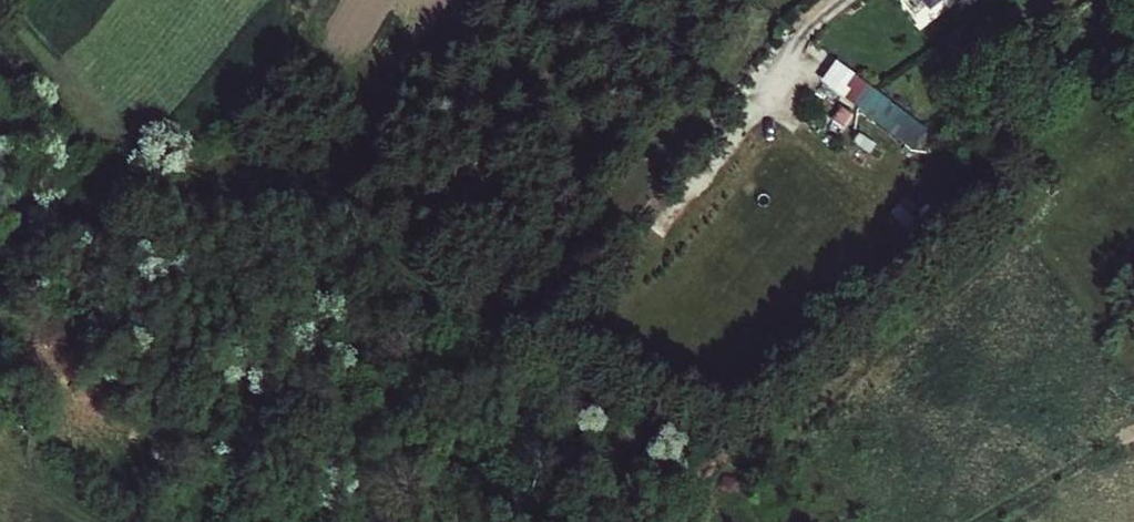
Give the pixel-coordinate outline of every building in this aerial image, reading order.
[(929,9),(941,0),(922,0),(929,9)]
